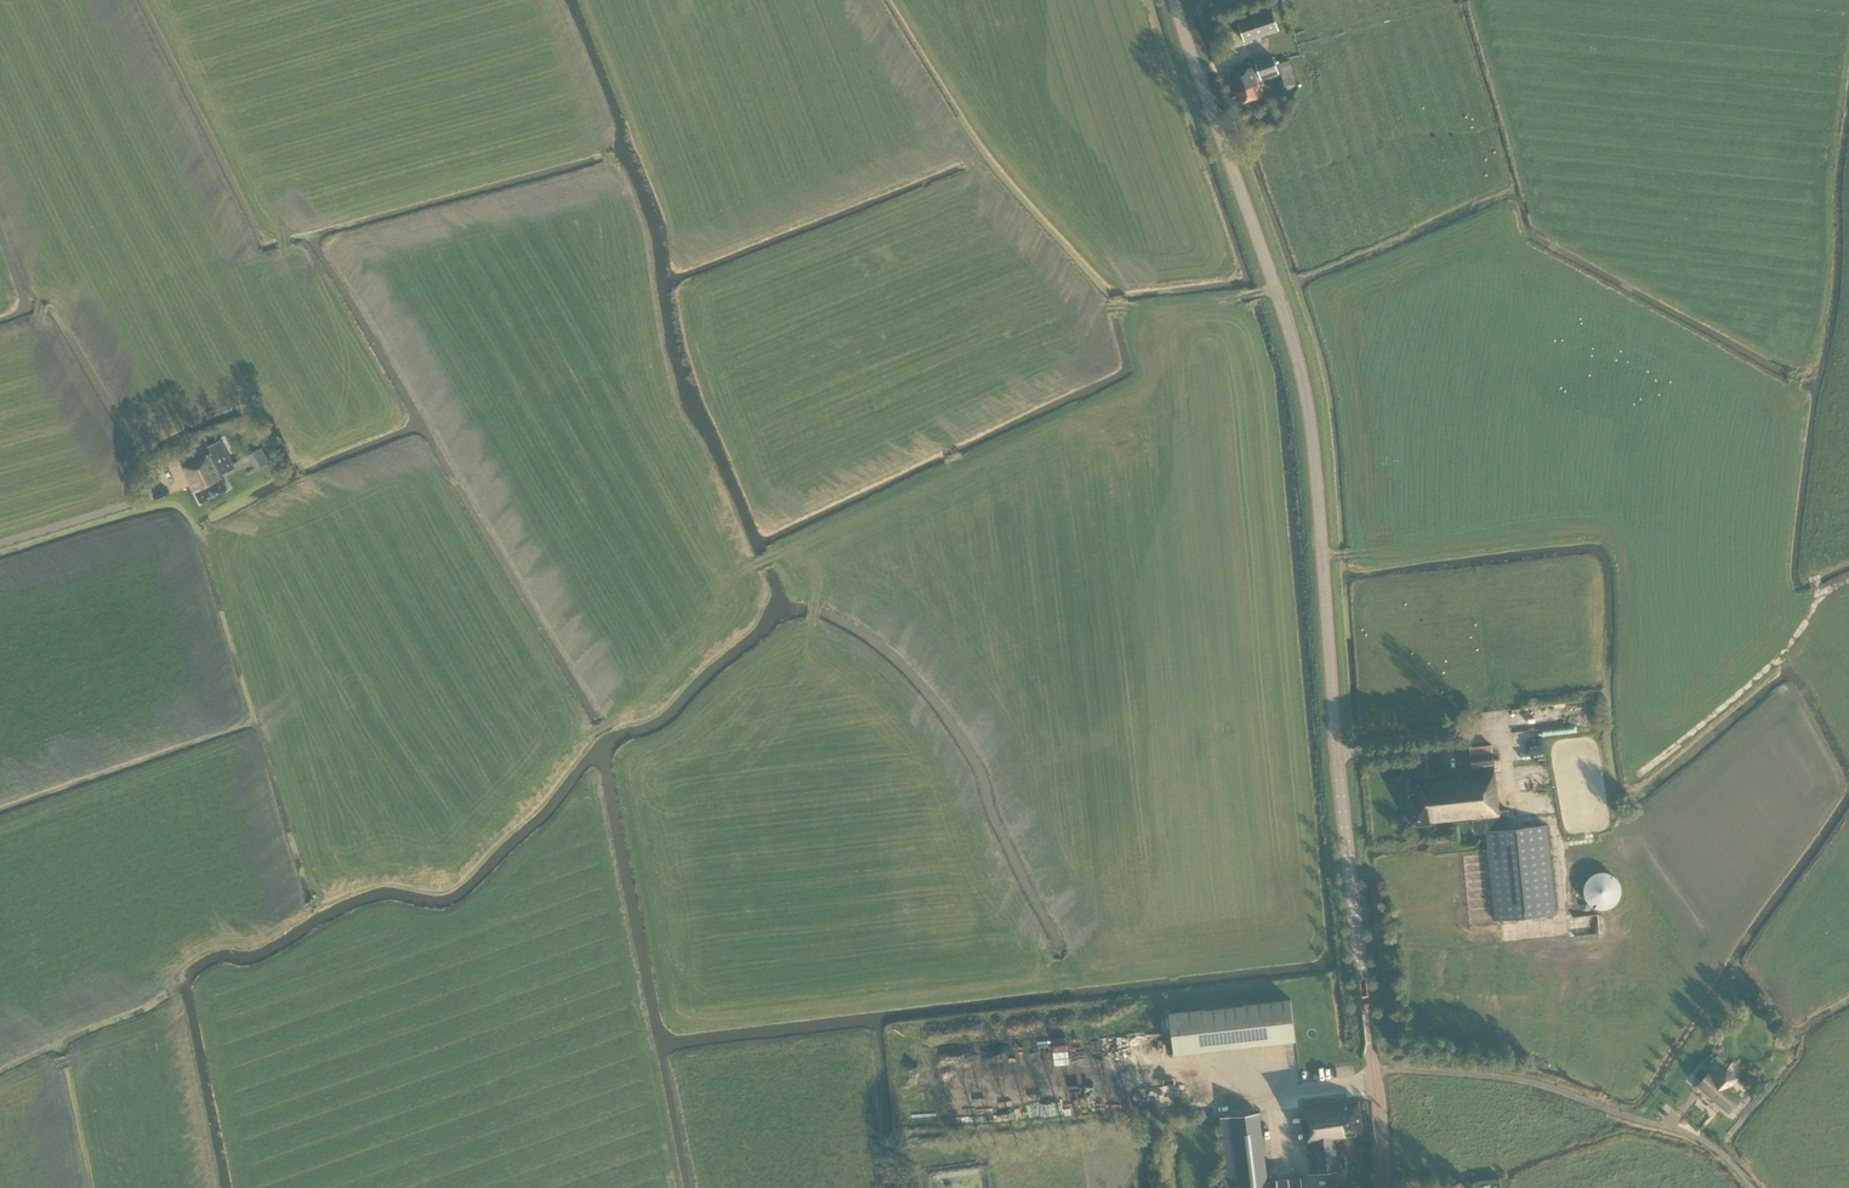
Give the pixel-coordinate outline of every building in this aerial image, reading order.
[(1244,42),(1279,30),(1273,12),(1238,23),(1244,42)] [(1261,79),(1279,73),(1274,56),(1255,63),(1261,79)] [(1295,83),(1296,83),(1289,60),(1278,64),(1285,86),(1295,83)] [(1263,95),(1259,82),(1254,66),(1230,74),(1235,92),(1238,91),(1239,95),(1233,97),(1235,104),(1241,102),(1263,95)] [(235,469),(223,445),(221,441),(220,440),(207,446),(211,454),(209,455),(182,468),(199,504),(227,490),(220,476),(235,469)] [(261,448),(253,452),(257,459),(264,455),(261,448)] [(258,469),(261,467),(259,462),(252,465),(255,470),(258,469)] [(1471,766),(1493,764),(1491,744),(1469,747),(1471,766)] [(1445,774),(1444,768),(1445,768),(1444,762),(1431,763),(1432,770),(1433,775),(1432,775),(1433,777),(1422,778),(1422,776),(1409,778),(1411,794),(1412,809),(1413,809),(1414,826),(1427,825),(1427,822),(1430,822),(1430,824),(1478,819),(1480,832),(1486,832),(1495,920),(1555,914),(1546,825),(1510,829),(1508,812),(1498,813),(1494,769),(1445,774)] [(1605,872),(1602,871),(1600,872),(1598,872),(1595,873),(1593,874),(1591,875),(1590,876),(1589,877),(1588,878),(1587,879),(1586,880),(1586,882),(1585,883),(1585,884),(1584,885),(1584,886),(1584,888),(1583,889),(1583,891),(1584,892),(1584,894),(1584,895),(1584,896),(1585,898),(1585,899),(1586,900),(1587,901),(1587,902),(1588,903),(1590,905),(1591,905),(1592,906),(1594,907),(1596,908),(1598,909),(1600,909),(1601,909),(1603,909),(1605,909),(1608,909),(1610,908),(1612,907),(1615,905),(1616,904),(1617,903),(1618,902),(1618,900),(1619,899),(1620,898),(1620,896),(1621,895),(1621,894),(1621,892),(1621,891),(1621,890),(1621,888),(1621,887),(1621,886),(1620,885),(1620,883),(1619,882),(1618,880),(1617,879),(1616,877),(1614,875),(1613,875),(1612,874),(1610,873),(1608,872),(1605,872)] [(1174,1048),(1297,1038),(1294,995),(1171,1005),(1174,1048)] [(1730,1085),(1737,1077),(1726,1067),(1717,1078),(1710,1071),(1698,1084),(1729,1112),(1731,1111),(1735,1114),(1744,1105),(1740,1101),(1741,1099),(1733,1092),(1735,1090),(1730,1085)] [(1342,1102),(1342,1100),(1304,1105),(1313,1173),(1344,1170),(1342,1152),(1336,1153),(1336,1147),(1347,1146),(1347,1151),(1355,1150),(1354,1135),(1364,1134),(1359,1100),(1342,1102)] [(1260,1112),(1221,1117),(1229,1187),(1303,1187),(1302,1177),(1268,1181),(1260,1112)]
